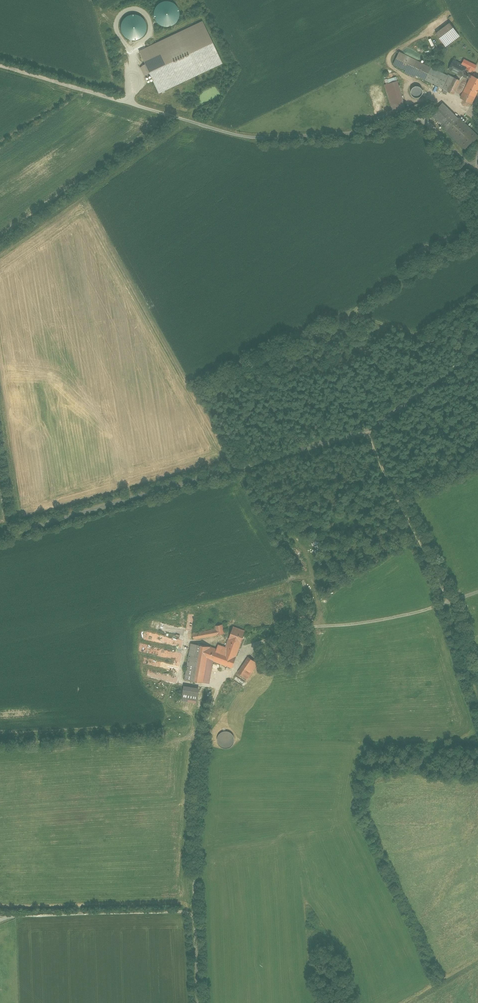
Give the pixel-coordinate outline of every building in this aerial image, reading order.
[(157,2),(154,5),(152,9),(151,14),(151,18),(153,22),(157,25),(161,27),(165,27),(170,26),(173,24),(176,21),(178,16),(178,12),(177,8),(174,4),(170,2),(166,0),(161,1),(157,2)] [(121,22),(120,27),(120,31),(122,35),(125,38),(129,41),(133,41),(137,41),(141,39),(144,36),(146,32),(147,27),(146,23),(143,19),(140,16),(136,15),(131,15),(127,16),(123,19),(121,22)] [(202,23),(140,52),(160,93),(221,64),(202,23)] [(432,33),(441,27),(439,24),(430,29),(432,33)] [(450,24),(437,33),(446,46),(459,36),(450,24)] [(421,78),(454,94),(460,81),(449,75),(448,77),(400,53),(394,64),(406,70),(404,73),(420,80),(421,78)] [(454,59),(449,70),(463,77),(465,72),(467,67),(462,65),(462,63),(454,59)] [(462,63),(462,65),(467,67),(468,68),(467,70),(472,72),(473,71),(475,71),(477,65),(464,59),(462,63)] [(461,98),(471,103),(477,90),(477,78),(472,75),(470,80),(461,98)] [(398,81),(386,85),(393,111),(406,108),(398,81)] [(422,90),(421,88),(420,87),(418,86),(416,86),(414,86),(412,87),(411,89),(410,91),(410,93),(411,95),(412,96),(413,98),(415,98),(418,98),(419,97),(421,96),(422,94),(422,92),(422,90)] [(433,115),(447,129),(446,131),(465,150),(477,137),(477,135),(461,117),(459,119),(444,103),(433,115)] [(226,633),(224,625),(215,626),(216,630),(193,634),(194,639),(226,633)] [(213,660),(232,668),(245,631),(233,627),(226,647),(219,644),(218,649),(211,647),(191,643),(186,679),(210,682),(213,660)] [(162,643),(162,642),(168,644),(170,637),(164,636),(159,634),(157,641),(162,643)] [(248,657),(238,672),(248,679),(258,663),(248,657)] [(199,688),(184,686),(182,700),(197,702),(199,688)]
